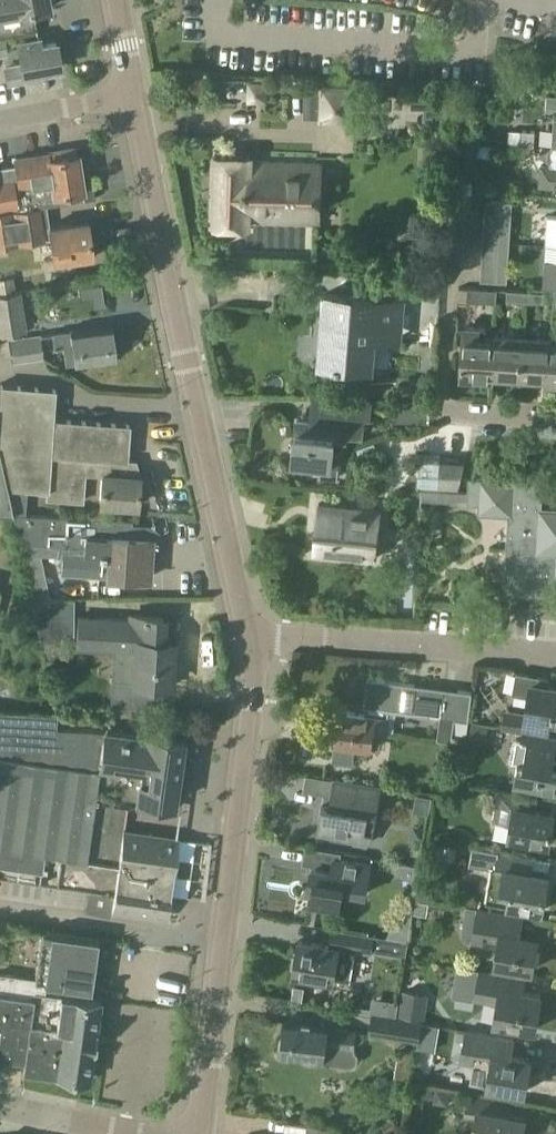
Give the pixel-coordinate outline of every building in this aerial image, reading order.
[(42,7),(49,6),(48,0),(0,0),(0,35),(3,34),(17,31),(38,27),(37,19),(41,18),(42,12),(42,7)] [(38,27),(17,31),(23,63),(7,66),(9,82),(28,79),(26,72),(61,66),(56,42),(43,45),(40,36),(38,27)] [(355,90),(324,89),(323,120),(353,122),(355,90)] [(536,130),(523,129),(522,144),(535,145),(536,130)] [(457,177),(475,178),(476,145),(459,144),(457,177)] [(555,186),(555,146),(553,146),(552,165),(542,165),(540,185),(555,186)] [(12,205),(14,210),(40,206),(40,207),(47,206),(47,204),(85,198),(77,154),(76,154),(75,147),(16,156),(17,164),(0,167),(0,207),(12,205)] [(216,156),(214,223),(252,224),(252,221),(318,222),(320,163),(250,161),(250,157),(216,156)] [(513,202),(487,200),(486,214),(512,215),(513,202)] [(19,240),(52,236),(55,259),(75,256),(75,260),(90,258),(90,254),(93,254),(88,220),(44,225),(41,212),(40,207),(40,206),(14,210),(0,212),(0,243),(19,240)] [(512,215),(486,214),(485,227),(511,228),(512,215)] [(555,245),(555,216),(549,216),(547,245),(555,245)] [(511,228),(485,227),(484,241),(510,242),(511,228)] [(483,254),(509,256),(510,242),(484,241),(483,254)] [(482,267),(509,269),(509,256),(483,254),(482,267)] [(555,287),(555,261),(546,260),(545,286),(555,287)] [(508,282),(509,269),(482,267),(481,280),(497,281),(508,282)] [(0,281),(0,294),(16,292),(14,279),(0,281)] [(467,299),(494,301),(495,290),(480,289),(468,288),(467,299)] [(26,328),(21,291),(16,292),(0,294),(0,331),(26,328)] [(526,303),(526,292),(510,291),(509,302),(526,303)] [(542,304),(543,293),(526,292),(526,303),(542,304)] [(326,293),(324,314),(332,315),(327,363),(319,362),(319,364),(377,368),(378,352),(368,351),(371,326),(398,328),(401,299),(326,293)] [(9,338),(13,360),(44,356),(41,335),(54,333),(56,345),(69,343),(71,361),(115,355),(111,324),(9,338)] [(465,326),(462,374),(491,376),(492,376),(492,372),(491,372),(494,338),(493,338),(485,338),(486,330),(484,328),(479,327),(465,326)] [(494,333),(493,338),(494,338),(491,372),(492,372),(521,374),(524,335),(494,333)] [(553,337),(552,337),(524,335),(521,374),(548,375),(549,375),(552,342),(553,342),(553,337)] [(82,501),(84,473),(102,474),(102,472),(138,475),(134,463),(127,463),(130,423),(54,417),(56,388),(0,384),(0,452),(8,487),(13,511),(24,511),(26,488),(48,490),(47,498),(82,501)] [(322,475),(339,477),(341,450),(333,449),(335,432),(348,433),(348,429),(364,430),(365,414),(370,415),(371,401),(315,395),(313,417),(299,416),(294,462),(323,465),(322,475)] [(5,512),(14,512),(13,511),(8,487),(0,452),(0,511),(5,512)] [(466,457),(420,455),(418,488),(459,490),(466,457)] [(138,475),(102,472),(102,474),(100,501),(138,504),(140,477),(139,476),(138,475)] [(543,482),(486,478),(471,477),(469,501),(481,502),(480,512),(512,513),(509,558),(505,558),(503,592),(549,595),(550,587),(552,552),(555,552),(555,508),(541,507),(543,482)] [(423,499),(458,502),(459,491),(422,490),(422,499),(423,499)] [(319,502),(314,551),(376,557),(381,509),(319,502)] [(62,570),(149,576),(152,537),(159,531),(159,530),(153,523),(132,522),(132,519),(96,516),(96,518),(24,513),(24,511),(13,511),(14,512),(14,513),(20,539),(33,596),(50,596),(41,552),(64,554),(62,570)] [(42,636),(73,635),(74,596),(50,596),(33,596),(42,636)] [(175,657),(171,657),(172,646),(172,641),(161,640),(162,617),(129,614),(128,618),(103,616),(79,615),(77,645),(117,648),(113,701),(158,704),(159,682),(169,683),(169,681),(173,682),(175,657)] [(513,695),(532,698),(529,716),(508,712),(506,726),(526,730),(533,732),(540,733),(543,718),(555,721),(555,688),(549,687),(551,678),(517,673),(513,695)] [(367,707),(366,713),(388,716),(389,712),(410,715),(411,713),(442,717),(439,738),(452,739),(455,718),(459,690),(446,688),(445,693),(415,689),(416,684),(374,678),(372,692),(367,691),(365,707),(367,707)] [(473,691),(459,690),(455,718),(469,720),(473,691)] [(132,717),(133,705),(111,704),(111,716),(132,717)] [(48,882),(48,880),(36,878),(40,851),(119,862),(122,839),(124,829),(127,803),(178,810),(188,738),(110,725),(109,729),(61,725),(62,712),(0,709),(0,874),(48,882)] [(333,743),(336,743),(334,758),(353,761),(355,745),(370,747),(372,728),(386,730),(388,716),(366,713),(338,710),(333,743)] [(517,780),(555,787),(555,768),(554,768),(555,759),(555,736),(540,733),(533,732),(526,730),(524,740),(518,738),(516,740),(512,759),(514,762),(520,763),(517,780)] [(322,802),(317,832),(335,835),(343,836),(347,837),(372,841),(377,812),(378,812),(382,787),(334,779),(331,795),(336,796),(335,804),(322,802)] [(495,819),(514,822),(511,836),(550,843),(555,813),(537,809),(526,807),(529,793),(500,788),(498,802),(495,819)] [(88,888),(85,911),(111,915),(112,910),(168,918),(171,894),(170,894),(175,861),(176,861),(179,837),(178,837),(177,841),(151,837),(152,833),(151,833),(150,837),(129,834),(122,839),(119,862),(115,892),(88,888)] [(474,845),(470,864),(491,868),(485,900),(512,905),(545,912),(550,880),(539,877),(538,879),(532,878),(536,857),(502,850),(474,845)] [(311,866),(308,883),(313,883),(310,901),(340,906),(343,889),(366,893),(371,864),(341,859),(334,857),(332,868),(332,870),(311,866)] [(419,882),(421,865),(395,860),(394,869),(419,882)] [(412,923),(416,897),(411,896),(400,917),(412,923)] [(417,900),(415,913),(428,916),(430,902),(417,900)] [(467,906),(462,934),(467,941),(475,942),(476,939),(500,944),(498,962),(535,970),(540,938),(522,935),(511,932),(514,915),(481,909),(467,906)] [(299,939),(293,972),(338,979),(349,981),(354,949),(370,952),(371,949),(405,955),(408,940),(368,933),(333,928),(330,944),(299,939)] [(43,929),(36,979),(23,977),(24,975),(0,972),(0,992),(37,997),(37,992),(44,993),(46,982),(90,988),(97,937),(43,929)] [(458,966),(452,996),(478,1001),(478,998),(500,1002),(497,1022),(537,1030),(543,996),(526,993),(511,990),(513,976),(484,971),(458,966)] [(399,1014),(426,1018),(430,994),(403,990),(399,1014)] [(90,1079),(95,1045),(97,1033),(102,999),(61,993),(61,995),(44,993),(37,992),(37,997),(0,992),(0,1025),(1,1025),(0,1036),(0,1056),(25,1060),(24,1069),(90,1079)] [(370,1031),(418,1038),(421,1020),(373,1012),(370,1031)] [(357,1028),(286,1018),(283,1037),(280,1039),(279,1046),(282,1049),(281,1051),(304,1054),(307,1059),(317,1060),(321,1057),(325,1057),(329,1062),(351,1065),(356,1061),(358,1052),(354,1047),(357,1028)] [(514,1055),(517,1036),(470,1028),(464,1061),(483,1065),(481,1079),(483,1083),(490,1084),(490,1085),(527,1092),(533,1059),(525,1057),(514,1055)] [(529,1118),(486,1109),(489,1096),(471,1093),(468,1112),(479,1114),(475,1133),(525,1133),(529,1118)]
